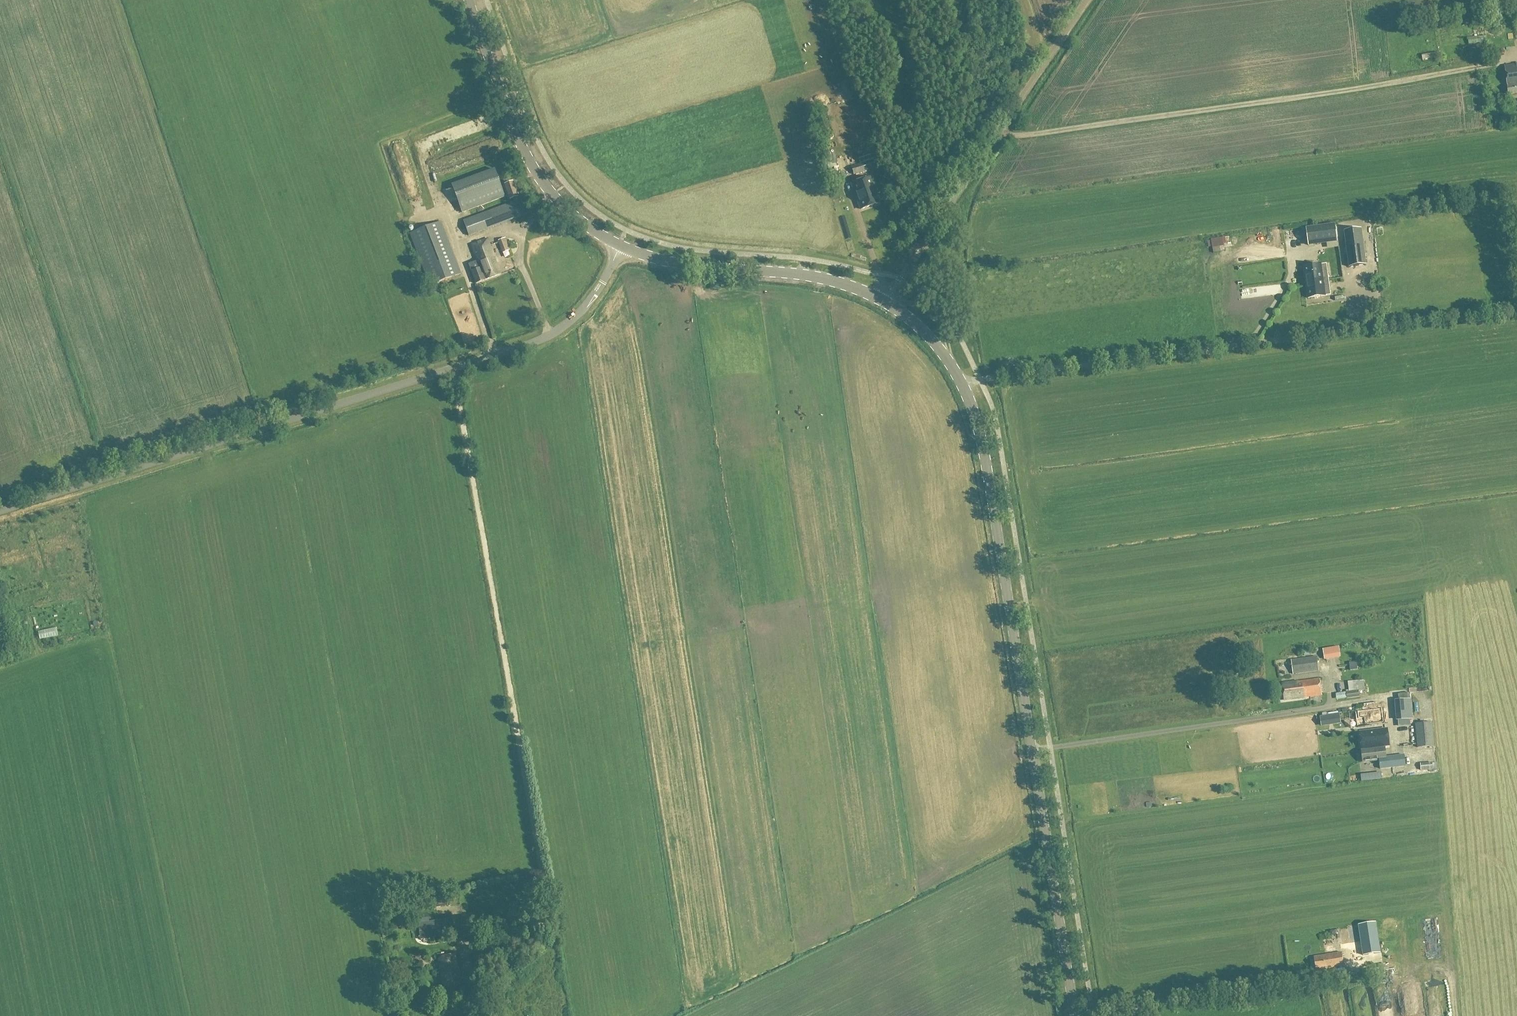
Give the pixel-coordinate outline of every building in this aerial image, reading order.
[(1464,31),(1456,31),(1457,48),(1465,48),(1464,31)] [(1422,61),(1438,58),(1438,52),(1421,55),(1422,61)] [(1504,66),(1508,95),(1516,93),(1516,64),(1504,66)] [(846,148),(866,142),(855,110),(835,116),(846,148)] [(856,150),(859,163),(874,159),(872,152),(868,153),(866,147),(856,150)] [(873,161),(851,167),(853,175),(875,169),(873,161)] [(451,186),(462,213),(504,197),(494,170),(451,186)] [(871,179),(850,186),(852,192),(853,192),(859,211),(878,205),(873,190),(875,190),(871,179)] [(512,183),(504,185),(509,200),(518,198),(512,183)] [(517,202),(463,221),(468,236),(522,216),(517,202)] [(440,223),(409,235),(429,286),(460,274),(440,223)] [(1306,228),(1309,246),(1337,242),(1334,225),(1306,228)] [(1361,229),(1344,231),(1349,267),(1366,265),(1361,229)] [(510,236),(502,237),(504,257),(512,256),(510,236)] [(477,261),(468,264),(476,284),(500,275),(487,240),(471,246),(477,261)] [(1305,283),(1328,280),(1326,264),(1303,267),(1305,283)] [(1331,295),(1328,280),(1305,283),(1307,298),(1331,295)] [(1325,647),(1326,657),(1342,656),(1341,646),(1325,647)] [(1318,671),(1316,657),(1291,661),(1293,674),(1318,671)] [(1321,696),(1319,679),(1281,684),(1283,700),(1321,696)] [(1335,694),(1336,700),(1358,697),(1357,691),(1335,694)] [(1410,700),(1396,701),(1398,720),(1412,719),(1410,700)] [(1383,722),(1381,708),(1357,711),(1358,720),(1363,719),(1363,724),(1383,722)] [(1340,721),(1339,714),(1320,717),(1321,724),(1340,721)] [(1352,715),(1344,715),(1345,723),(1352,722),(1352,715)] [(1417,748),(1433,746),(1431,722),(1415,724),(1417,748)] [(1361,749),(1389,746),(1387,730),(1360,733),(1361,749)] [(1374,750),(1361,751),(1362,761),(1379,760),(1380,769),(1397,768),(1398,770),(1402,770),(1402,768),(1405,767),(1404,755),(1385,757),(1385,749),(1374,750)] [(452,920),(418,925),(420,940),(454,935),(452,920)] [(1375,923),(1358,925),(1363,955),(1380,953),(1375,923)] [(1343,967),(1341,953),(1314,958),(1317,971),(1343,967)] [(438,959),(444,989),(461,985),(455,956),(438,959)] [(1335,1015),(1346,1015),(1344,1004),(1333,1006),(1335,1015)]
